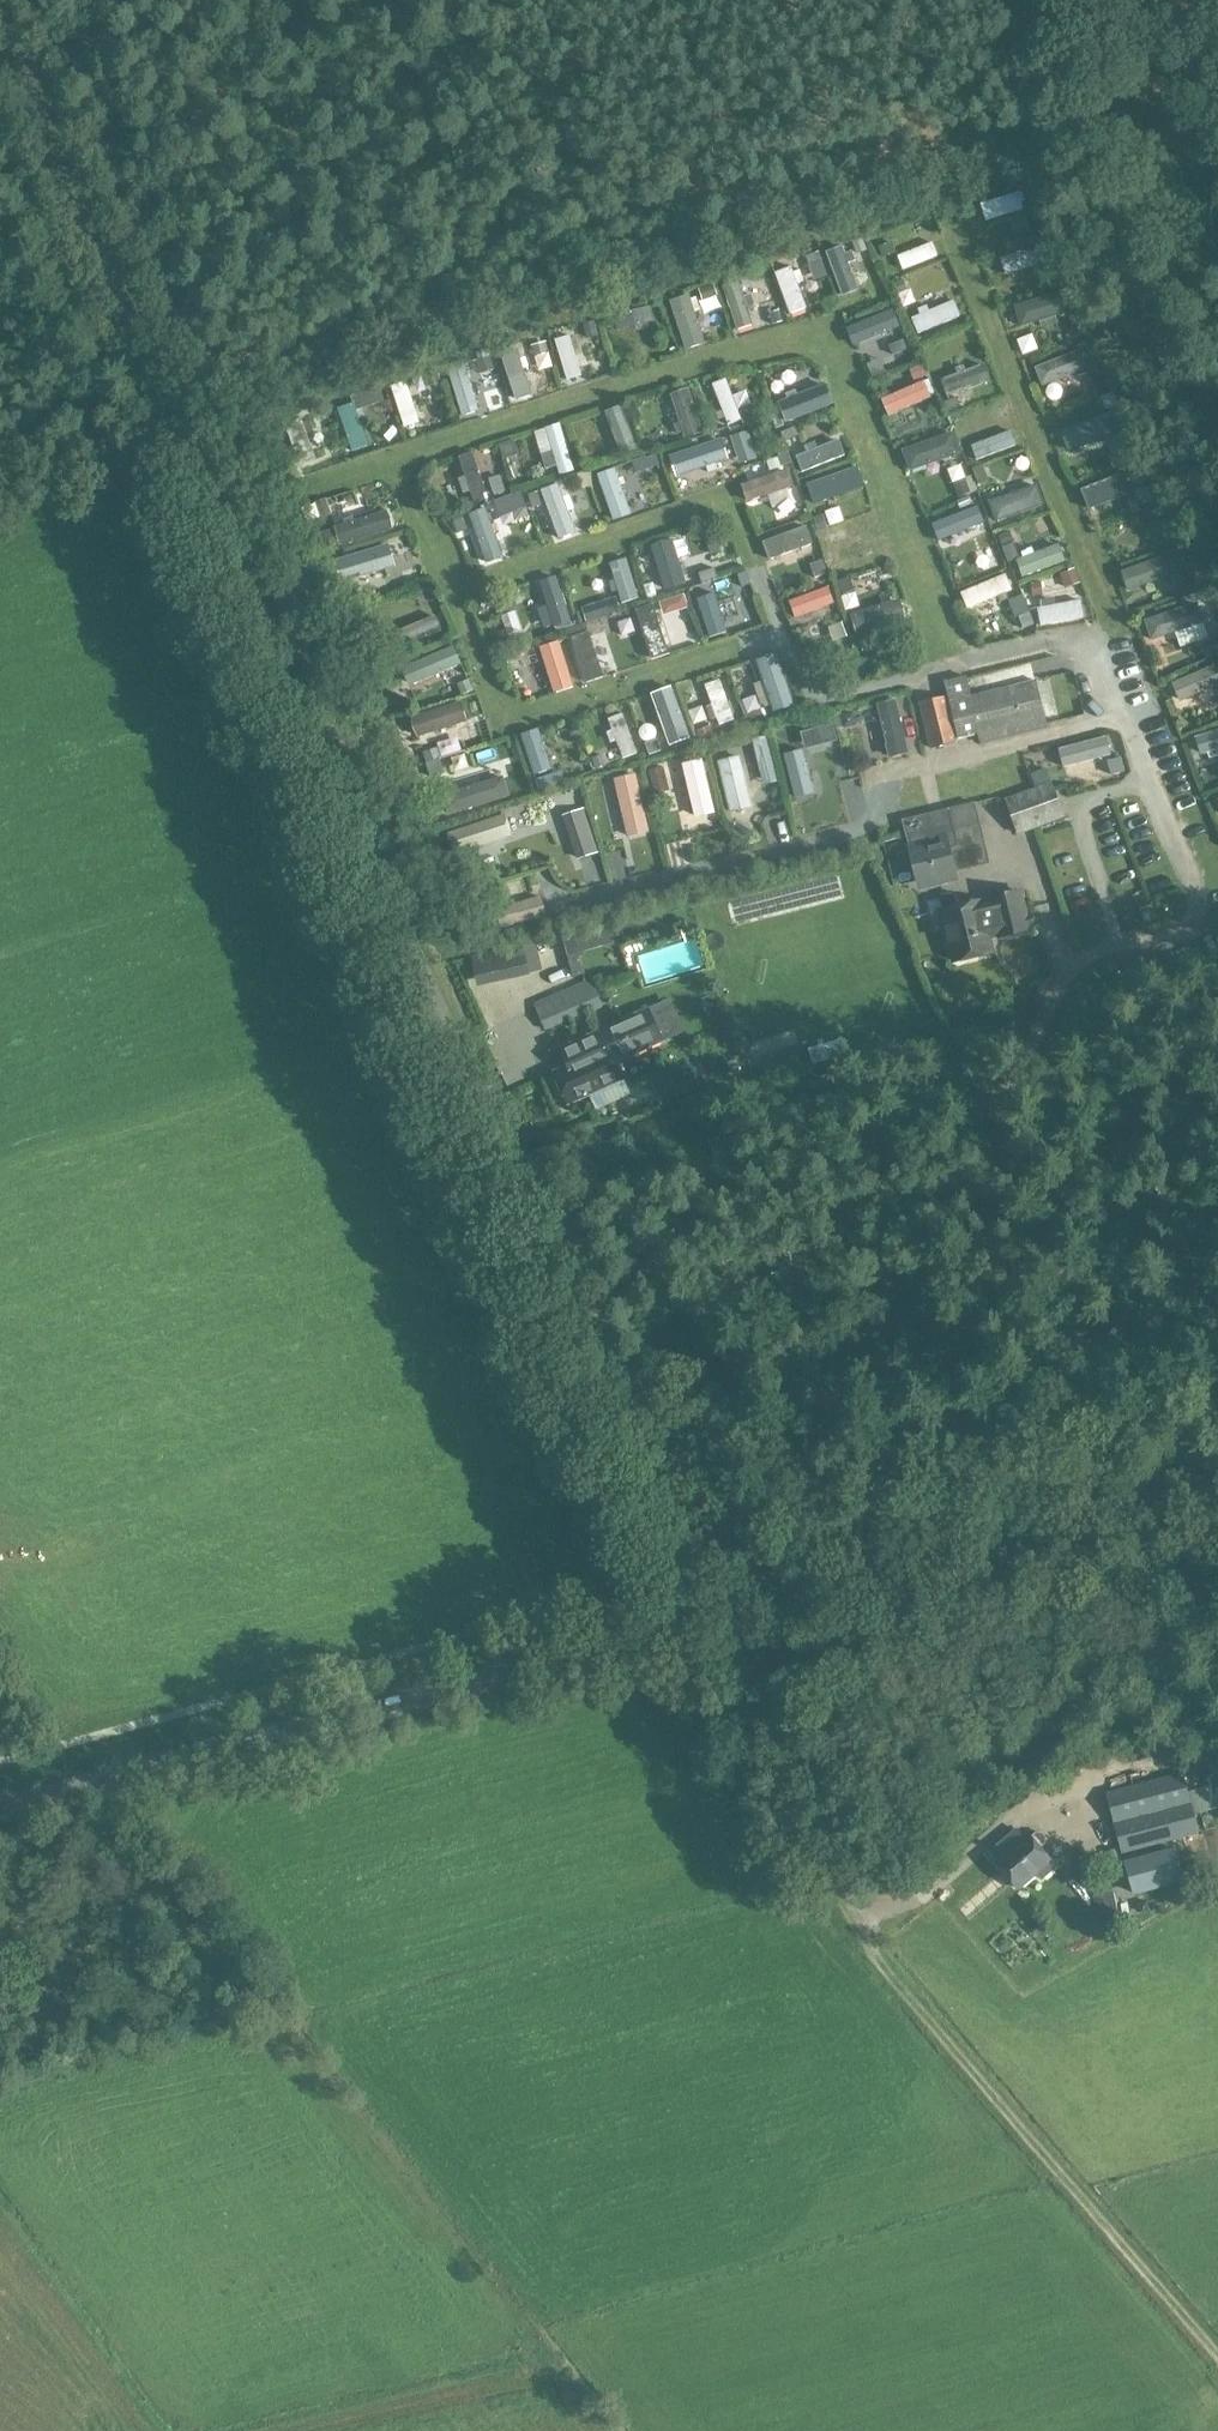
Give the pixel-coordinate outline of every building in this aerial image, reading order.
[(981,203),(986,220),(1029,207),(1023,190),(981,203)] [(897,256),(903,270),(938,256),(932,242),(897,256)] [(1042,244),(1001,258),(1007,274),(1048,260),(1042,244)] [(859,290),(843,245),(826,251),(842,296),(859,290)] [(756,265),(740,269),(744,286),(761,282),(756,265)] [(807,309),(791,266),(775,272),(790,315),(807,309)] [(737,330),(753,325),(739,280),(722,285),(737,330)] [(1022,327),(1075,311),(1069,290),(1015,306),(1022,327)] [(670,300),(686,349),(706,343),(690,294),(670,300)] [(961,316),(954,301),(912,318),(919,334),(961,316)] [(618,330),(655,321),(651,306),(614,315),(618,330)] [(894,308),(847,328),(855,346),(901,327),(894,308)] [(566,380),(581,376),(569,335),(554,339),(566,380)] [(1088,347),(1036,367),(1044,386),(1095,366),(1088,347)] [(516,395),(531,390),(517,348),(502,353),(516,395)] [(943,379),(949,397),(991,382),(984,364),(943,379)] [(463,413),(477,409),(467,374),(453,379),(463,413)] [(726,379),(712,385),(728,425),(742,420),(726,379)] [(926,380),(882,398),(890,416),(933,397),(926,380)] [(391,386),(405,427),(420,422),(406,381),(391,386)] [(831,403),(824,387),(782,404),(788,420),(831,403)] [(671,394),(686,438),(704,432),(690,388),(671,394)] [(354,402),(337,408),(352,451),(369,446),(354,402)] [(640,449),(623,405),(606,411),(623,455),(640,449)] [(380,407),(364,412),(369,426),(385,421),(380,407)] [(1066,437),(1072,453),(1124,433),(1117,416),(1066,437)] [(299,465),(316,459),(301,418),(284,424),(299,465)] [(548,428),(562,475),(577,471),(562,424),(548,428)] [(911,472),(962,453),(954,431),(903,449),(911,472)] [(720,439),(671,455),(678,475),(727,458),(720,439)] [(840,439),(797,456),(803,472),(846,455),(840,439)] [(1005,461),(1018,456),(1012,439),(998,444),(1005,461)] [(1132,488),(1143,483),(1128,451),(1063,481),(1069,493),(1122,468),(1132,488)] [(477,505),(491,500),(475,453),(461,457),(477,505)] [(742,485),(748,502),(792,487),(786,470),(742,485)] [(577,533),(558,483),(541,490),(559,539),(577,533)] [(1039,484),(989,501),(997,522),(1046,505),(1039,484)] [(869,510),(864,493),(813,509),(819,526),(869,510)] [(1147,499),(1101,510),(1105,524),(1150,513),(1147,499)] [(979,505),(934,523),(940,538),(985,519),(979,505)] [(486,563),(504,557),(486,508),(469,514),(486,563)] [(387,510),(334,527),(340,546),(393,530),(387,510)] [(1113,528),(1118,541),(1161,524),(1156,511),(1113,528)] [(822,534),(827,549),(865,538),(861,522),(822,534)] [(814,544),(807,526),(763,542),(770,560),(814,544)] [(361,553),(380,549),(377,537),(358,542),(361,553)] [(686,584),(672,539),(653,545),(666,590),(686,584)] [(1067,561),(1061,544),(1017,560),(1024,578),(1067,561)] [(1123,571),(1130,592),(1178,574),(1171,554),(1123,571)] [(364,563),(367,578),(390,573),(387,558),(364,563)] [(609,564),(622,604),(640,598),(627,558),(609,564)] [(1007,574),(961,593),(968,609),(1013,590),(1007,574)] [(557,576),(540,581),(555,628),(572,622),(557,576)] [(735,628),(720,587),(704,593),(719,634),(735,628)] [(788,602),(794,616),(835,601),(829,587),(788,602)] [(859,637),(907,622),(900,599),(851,615),(859,637)] [(1082,600),(1038,608),(1042,626),(1085,617),(1082,600)] [(1153,642),(1206,623),(1199,602),(1146,621),(1153,642)] [(671,654),(654,604),(636,610),(653,660),(671,654)] [(436,615),(393,633),(400,649),(442,632),(436,615)] [(575,688),(560,641),(540,647),(555,694),(575,688)] [(409,687),(462,664),(454,646),(401,669),(409,687)] [(796,706),(778,653),(756,660),(774,713),(796,706)] [(1181,702),(1217,687),(1217,664),(1173,683),(1181,702)] [(965,676),(944,682),(947,696),(945,697),(956,739),(978,733),(981,742),(1046,726),(1045,724),(1034,679),(1009,686),(970,696),(965,676)] [(720,726),(735,720),(720,679),(705,685),(720,726)] [(747,680),(730,686),(735,701),(752,695),(747,680)] [(657,694),(675,743),(690,738),(672,688),(657,694)] [(845,703),(850,718),(867,712),(862,697),(845,703)] [(957,742),(956,739),(945,697),(920,704),(932,749),(957,742)] [(910,755),(897,699),(877,704),(890,759),(910,755)] [(1048,718),(1073,712),(1071,701),(1046,707),(1048,718)] [(638,753),(623,713),(608,719),(623,759),(638,753)] [(511,730),(523,761),(540,755),(528,723),(511,730)] [(468,727),(422,742),(427,759),(474,745),(468,727)] [(1197,739),(1202,753),(1217,747),(1217,732),(1197,739)] [(1059,749),(1064,769),(1113,756),(1108,737),(1059,749)] [(741,756),(718,762),(731,814),(753,808),(741,756)] [(696,819),(716,814),(703,760),(683,765),(696,819)] [(458,789),(464,805),(515,790),(510,773),(458,789)] [(1018,835),(1065,817),(1051,782),(1005,799),(1018,835)] [(903,820),(910,852),(919,889),(958,880),(956,871),(989,863),(975,803),(903,820)] [(465,845),(516,838),(512,812),(461,820),(465,845)] [(871,828),(883,873),(904,867),(892,822),(871,828)] [(989,901),(979,903),(979,900),(939,909),(952,964),(991,955),(988,939),(997,937),(998,940),(1032,932),(1022,890),(988,898),(989,901)] [(548,917),(542,896),(495,909),(500,930),(548,917)] [(512,929),(470,944),(478,965),(519,950),(512,929)] [(568,939),(553,941),(555,959),(570,957),(568,939)] [(588,983),(534,1007),(545,1030),(598,1007),(588,983)] [(565,1067),(553,1072),(567,1104),(624,1079),(617,1061),(662,1042),(650,1012),(558,1052),(565,1067)] [(648,1051),(627,1058),(631,1073),(652,1066),(648,1051)] [(1184,1774),(1108,1794),(1123,1853),(1199,1833),(1184,1774)] [(1002,1856),(995,1862),(1017,1888),(1035,1873),(1040,1879),(1055,1867),(1049,1860),(1027,1834),(1019,1842),(1013,1835),(997,1849),(1002,1856)] [(1177,1849),(1126,1863),(1135,1898),(1187,1884),(1177,1849)] [(1100,1930),(1121,1925),(1113,1892),(1093,1896),(1100,1930)]
